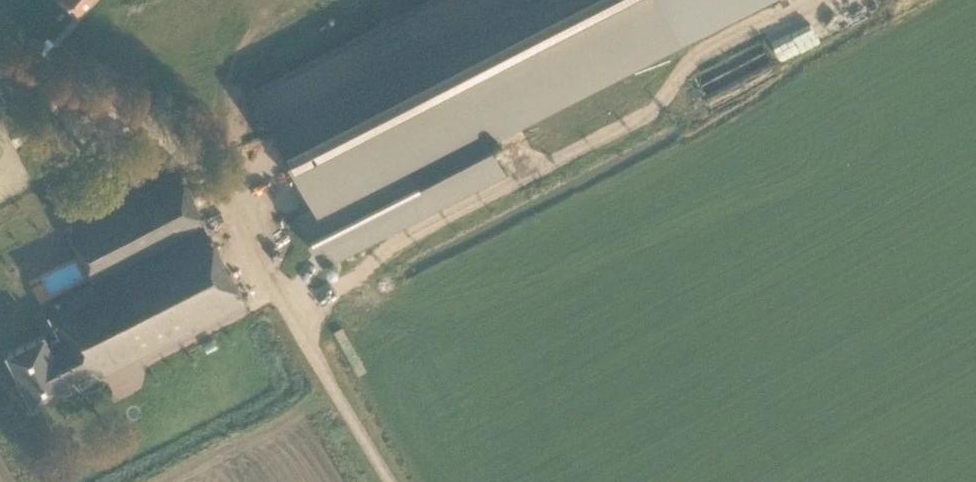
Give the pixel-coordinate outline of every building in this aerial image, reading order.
[(78,12),(89,0),(65,0),(78,12)] [(323,260),(326,259),(326,260),(327,259),(328,261),(327,265),(329,268),(332,270),(336,270),(338,267),(339,263),(337,260),(333,259),(332,257),(334,256),(333,255),(505,167),(488,134),(683,35),(665,0),(431,0),(258,88),(317,203),(299,212),(323,260)] [(683,35),(751,0),(665,0),(683,35)] [(149,169),(133,138),(108,151),(124,181),(149,169)] [(245,300),(179,166),(66,225),(94,281),(45,305),(61,335),(49,341),(45,332),(8,351),(34,402),(71,384),(68,379),(95,365),(100,374),(245,300)]
